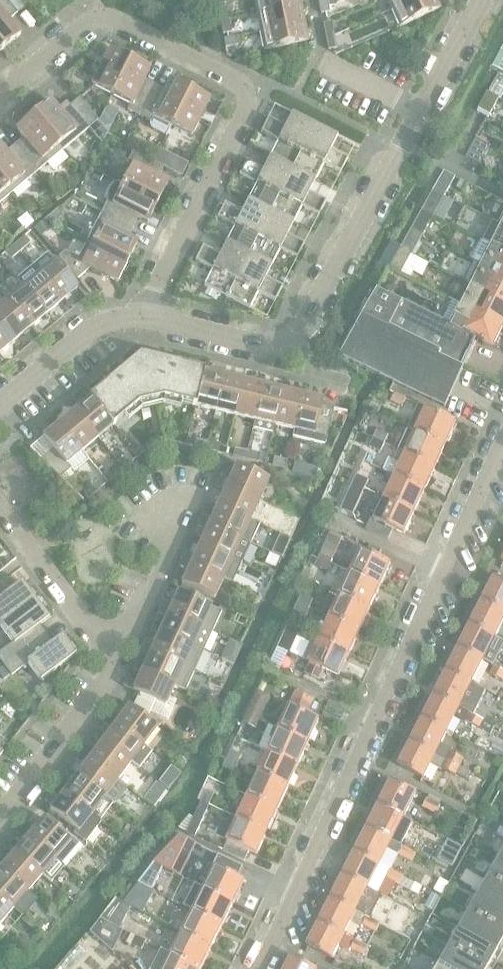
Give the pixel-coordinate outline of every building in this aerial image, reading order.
[(2,50),(20,35),(8,20),(17,13),(7,0),(0,0),(0,47),(2,50)] [(259,14),(299,6),(298,0),(256,0),(259,14)] [(335,0),(321,0),(318,1),(321,14),(329,12),(328,6),(336,5),(335,0)] [(394,9),(413,0),(390,0),(394,9)] [(434,0),(413,0),(394,9),(401,26),(439,9),(434,0)] [(259,14),(262,31),(302,23),(299,6),(259,14)] [(217,9),(220,21),(229,20),(226,7),(217,9)] [(322,20),(325,37),(334,35),(331,18),(322,20)] [(231,33),(229,20),(220,21),(223,34),(231,33)] [(306,42),(302,23),(262,31),(266,50),(306,42)] [(337,48),(334,35),(325,37),(328,50),(337,48)] [(225,48),(238,45),(236,37),(223,39),(225,48)] [(92,85),(112,95),(129,60),(110,50),(92,85)] [(127,110),(139,116),(152,90),(142,85),(149,70),(129,60),(112,95),(130,105),(127,110)] [(488,92),(499,97),(501,98),(502,94),(502,75),(499,73),(488,92)] [(166,136),(172,126),(189,91),(170,80),(162,95),(152,90),(139,116),(151,122),(149,125),(150,127),(152,129),(166,136)] [(209,101),(189,91),(172,126),(191,136),(209,101)] [(488,92),(479,109),(490,115),(499,97),(488,92)] [(79,98),(69,106),(88,128),(98,120),(79,98)] [(50,101),(33,115),(62,150),(88,128),(69,106),(61,113),(50,101)] [(277,141),(269,157),(292,169),(314,125),(291,114),(285,127),(268,118),(260,132),(277,141)] [(27,142),(18,150),(37,172),(62,150),(33,115),(16,130),(27,142)] [(337,137),(314,125),(292,169),(315,180),(323,164),(340,173),(348,159),(330,150),(337,137)] [(491,143),(477,136),(467,155),(481,162),(491,143)] [(11,193),(37,172),(18,150),(9,157),(0,146),(0,180),(11,193)] [(158,165),(153,162),(132,151),(126,164),(131,166),(122,184),(122,185),(157,203),(167,183),(153,175),(158,165)] [(172,155),(165,168),(182,177),(189,163),(172,155)] [(256,184),(248,200),(270,211),(292,169),(269,157),(263,169),(246,161),(239,175),(256,184)] [(309,193),(315,180),(292,169),(270,211),(293,223),(301,207),(318,216),(326,201),(309,193)] [(444,170),(433,190),(444,195),(455,176),(444,170)] [(11,193),(0,180),(0,203),(11,193)] [(147,222),(157,203),(122,185),(122,184),(117,181),(117,183),(113,184),(111,187),(108,193),(107,197),(108,200),(102,212),(128,225),(133,215),(147,222)] [(433,190),(422,209),(434,215),(444,195),(433,190)] [(234,227),(226,243),(249,254),(270,211),(248,200),(241,212),(224,203),(217,218),(234,227)] [(58,207),(42,220),(55,226),(62,211),(58,207)] [(422,209),(411,229),(423,235),(434,215),(422,209)] [(287,235),(293,223),(270,211),(249,254),(271,266),(279,250),(297,258),(304,244),(287,235)] [(122,235),(128,225),(102,212),(86,242),(127,262),(137,243),(122,235)] [(34,228),(41,236),(50,228),(42,220),(34,228)] [(484,241),(502,250),(502,225),(494,221),(484,241)] [(412,254),(423,235),(411,229),(403,245),(401,249),(412,254)] [(24,236),(14,245),(20,251),(30,243),(24,236)] [(401,274),(412,254),(401,249),(403,245),(393,239),(380,263),(401,274)] [(474,261),(502,275),(502,250),(484,241),(474,261)] [(117,282),(127,262),(86,242),(78,258),(64,252),(58,257),(77,279),(89,268),(117,282)] [(217,293),(226,298),(249,254),(226,243),(219,255),(202,246),(195,261),(212,269),(204,286),(208,288),(217,293)] [(10,260),(20,251),(14,245),(4,253),(10,260)] [(31,265),(39,274),(62,301),(78,287),(55,260),(47,252),(31,265)] [(265,278),(271,266),(249,254),(226,298),(249,309),(258,292),(275,301),(282,287),(265,278)] [(474,286),(502,300),(502,275),(474,261),(464,281),(474,286)] [(39,274),(23,287),(46,314),(62,301),(39,274)] [(464,306),(502,325),(502,300),(474,286),(464,306)] [(23,287),(7,300),(30,327),(46,314),(23,287)] [(208,288),(204,294),(213,299),(217,293),(208,288)] [(443,320),(378,290),(341,357),(445,407),(477,338),(454,326),(454,325),(443,320)] [(0,306),(0,323),(15,340),(30,327),(7,300),(0,306)] [(502,328),(502,325),(464,306),(464,307),(453,301),(443,320),(454,325),(454,326),(477,338),(494,346),(502,328)] [(15,340),(0,323),(0,353),(15,340)] [(140,355),(89,398),(112,426),(122,418),(125,421),(140,409),(162,404),(180,408),(181,403),(196,406),(204,371),(140,355)] [(204,371),(196,406),(215,411),(224,376),(204,371)] [(224,376),(215,411),(235,415),(243,381),(224,376)] [(243,381),(235,415),(254,420),(262,385),(243,381)] [(254,420),(253,428),(272,433),(274,425),(282,390),(262,385),(254,420)] [(282,390),(274,425),(293,430),(302,395),(282,390)] [(401,407),(405,399),(394,394),(390,402),(401,407)] [(293,430),(292,436),(325,444),(333,409),(322,406),(323,400),(302,395),(293,430)] [(89,398),(74,410),(97,438),(112,426),(89,398)] [(382,406),(372,401),(369,408),(379,413),(382,406)] [(419,405),(409,428),(446,445),(447,442),(448,442),(452,434),(451,433),(456,422),(419,405)] [(151,418),(149,409),(141,410),(143,419),(151,418)] [(74,410),(59,423),(82,451),(97,438),(74,410)] [(53,449),(41,459),(60,478),(71,469),(67,463),(82,451),(59,423),(43,437),(53,449)] [(409,428),(399,450),(435,467),(446,445),(409,428)] [(378,431),(374,439),(385,444),(389,436),(378,431)] [(193,447),(206,450),(208,441),(195,438),(193,447)] [(381,453),(385,444),(374,439),(370,448),(381,453)] [(220,444),(208,441),(206,450),(218,453),(220,444)] [(233,456),(245,459),(247,451),(235,448),(233,456)] [(401,465),(396,476),(425,489),(435,467),(399,450),(393,462),(401,465)] [(260,454),(247,451),(245,459),(258,462),(260,454)] [(127,454),(118,462),(123,469),(133,461),(127,454)] [(285,469),(287,460),(274,457),(272,466),(285,469)] [(113,477),(123,469),(118,462),(108,471),(113,477)] [(220,474),(217,481),(259,500),(268,480),(236,465),(230,478),(220,474)] [(315,469),(301,466),(298,474),(299,474),(313,478),(315,469)] [(391,487),(386,498),(415,511),(425,489),(396,476),(388,472),(383,484),(391,487)] [(357,475),(353,483),(365,488),(369,480),(357,475)] [(224,491),(218,504),(250,520),(259,500),(217,481),(214,487),(224,491)] [(353,515),(365,488),(353,483),(341,510),(353,515)] [(84,491),(88,499),(97,491),(90,486),(84,491)] [(410,522),(415,511),(386,498),(375,521),(371,519),(366,530),(389,540),(394,529),(405,534),(406,531),(407,531),(411,523),(410,522)] [(202,513),(199,520),(241,539),(241,538),(251,542),(259,524),(250,520),(218,504),(211,518),(202,513)] [(205,531),(199,544),(232,559),(241,539),(199,520),(196,526),(205,531)] [(331,532),(319,558),(331,564),(343,537),(331,532)] [(280,534),(272,552),(281,556),(283,557),(291,539),(289,539),(280,534)] [(344,535),(335,562),(351,567),(360,541),(344,535)] [(184,553),(181,559),(223,578),(232,559),(199,544),(193,557),(184,553)] [(371,545),(367,552),(378,558),(382,550),(371,545)] [(362,550),(351,573),(381,586),(391,564),(378,558),(367,552),(362,550)] [(327,572),(331,564),(319,558),(315,567),(327,572)] [(0,562),(0,573),(9,566),(4,559),(0,562)] [(213,599),(223,578),(181,559),(178,565),(187,570),(181,584),(213,599)] [(314,572),(306,568),(302,578),(304,579),(309,581),(310,582),(314,572)] [(346,584),(341,595),(370,609),(381,586),(351,573),(342,569),(337,580),(346,584)] [(483,601),(502,611),(502,581),(495,577),(483,601)] [(35,600),(21,581),(12,589),(5,579),(0,583),(0,626),(35,600)] [(162,600),(159,607),(212,631),(221,611),(178,591),(171,605),(162,600)] [(303,595),(299,603),(310,608),(314,600),(303,595)] [(341,595),(331,618),(360,631),(370,609),(341,595)] [(35,600),(0,626),(0,627),(12,643),(0,652),(0,661),(3,665),(46,634),(39,625),(49,618),(35,600)] [(471,625),(496,637),(502,623),(502,611),(483,601),(471,625)] [(306,617),(310,608),(299,603),(295,612),(306,617)] [(165,618),(159,631),(203,651),(212,631),(159,607),(156,613),(165,618)] [(331,618),(320,640),(350,653),(360,631),(331,618)] [(301,631),(289,625),(278,648),(291,654),(301,631)] [(471,625),(459,648),(484,661),(494,666),(498,658),(488,652),(496,637),(471,625)] [(144,639),(141,646),(194,670),(203,651),(159,631),(153,644),(144,639)] [(52,643),(46,634),(3,665),(3,666),(10,674),(11,676),(27,663),(40,681),(76,654),(62,635),(52,643)] [(350,653),(320,640),(310,635),(304,647),(315,652),(305,674),(321,681),(326,670),(339,676),(350,653)] [(229,639),(220,659),(232,664),(234,665),(243,645),(241,644),(229,639)] [(147,657),(141,670),(174,685),(173,685),(184,690),(194,670),(141,646),(138,652),(147,657)] [(459,648),(447,672),(472,684),(480,669),(484,661),(459,648)] [(498,658),(494,666),(495,667),(502,671),(502,660),(498,658)] [(3,666),(0,668),(0,675),(3,680),(10,674),(3,666)] [(495,667),(491,675),(502,681),(502,671),(495,667)] [(168,697),(173,685),(174,685),(141,670),(135,683),(126,679),(122,686),(153,700),(148,711),(166,720),(176,700),(168,697)] [(447,672),(435,695),(460,708),(460,707),(472,684),(447,672)] [(258,691),(247,715),(259,721),(270,697),(258,691)] [(214,703),(218,694),(213,692),(209,701),(214,703)] [(296,693),(290,706),(307,714),(313,701),(296,693)] [(435,695),(423,718),(448,731),(455,716),(466,721),(470,713),(470,712),(460,707),(460,708),(435,695)] [(474,705),(470,712),(470,713),(483,720),(488,712),(474,705)] [(111,711),(107,717),(144,745),(157,727),(129,706),(120,718),(111,711)] [(319,720),(307,714),(290,706),(286,715),(276,711),(269,726),(308,744),(319,720)] [(466,721),(479,728),(483,720),(470,713),(466,721)] [(255,727),(259,721),(247,715),(244,722),(255,727)] [(111,729),(102,741),(131,762),(139,769),(152,751),(144,745),(107,717),(103,723),(111,729)] [(450,752),(451,748),(442,743),(448,731),(423,718),(411,742),(446,759),(450,752)] [(483,720),(479,728),(488,733),(491,734),(495,726),(492,725),(483,720)] [(260,747),(269,751),(299,765),(308,744),(269,726),(260,747)] [(85,746),(81,752),(118,780),(131,762),(102,741),(93,752),(85,746)] [(411,742),(399,766),(424,778),(431,765),(441,770),(442,768),(446,760),(446,759),(411,742)] [(494,742),(491,747),(502,753),(502,747),(494,742)] [(179,755),(186,761),(190,756),(191,754),(191,753),(184,748),(179,755)] [(231,750),(226,759),(238,764),(242,755),(231,750)] [(269,751),(259,774),(288,787),(299,765),(269,751)] [(85,764),(76,775),(105,797),(118,780),(81,752),(76,757),(85,764)] [(446,760),(460,767),(464,759),(450,752),(446,759),(446,760)] [(234,772),(238,764),(226,759),(223,767),(234,772)] [(446,760),(442,768),(456,775),(456,774),(460,767),(446,760)] [(460,767),(456,774),(467,779),(471,772),(460,767)] [(259,774),(249,796),(278,810),(288,787),(259,774)] [(59,780),(55,786),(91,814),(99,820),(112,803),(105,797),(76,775),(67,787),(59,780)] [(391,781),(379,805),(404,818),(416,793),(391,781)] [(91,814),(55,786),(50,792),(59,798),(50,810),(75,829),(73,832),(85,842),(101,821),(91,814)] [(207,791),(202,802),(210,805),(215,795),(207,791)] [(159,801),(148,792),(144,798),(155,806),(159,801)] [(249,796),(238,818),(268,832),(278,810),(249,796)] [(457,829),(463,816),(427,798),(423,808),(435,814),(434,817),(457,829)] [(195,838),(210,805),(202,802),(187,834),(195,838)] [(379,805),(367,829),(392,841),(402,847),(414,823),(404,818),(379,805)] [(33,829),(25,823),(21,828),(56,858),(65,866),(82,846),(64,831),(61,834),(43,818),(33,829)] [(268,832),(238,818),(237,821),(232,818),(228,825),(223,822),(215,838),(227,843),(223,851),(246,862),(250,852),(257,855),(268,832)] [(488,831),(481,827),(476,835),(483,839),(488,831)] [(24,840),(15,851),(42,875),(56,858),(21,828),(16,833),(24,840)] [(367,829),(355,852),(380,865),(392,841),(367,829)] [(180,836),(153,862),(155,863),(164,868),(168,870),(180,876),(197,844),(187,839),(180,836)] [(462,847),(447,840),(435,863),(450,871),(462,847)] [(416,853),(403,847),(398,856),(411,863),(416,853)] [(28,891),(42,875),(15,851),(5,862),(0,857),(0,867),(28,891)] [(386,880),(391,870),(380,865),(355,852),(343,876),(379,894),(386,880)] [(220,858),(216,867),(205,889),(234,904),(245,881),(237,877),(242,869),(220,858)] [(490,876),(502,883),(502,859),(500,858),(490,876)] [(155,863),(140,883),(153,890),(164,868),(155,863)] [(13,907),(28,891),(0,867),(0,896),(13,907)] [(391,870),(386,880),(399,886),(400,885),(404,877),(391,870)] [(375,902),(379,894),(343,876),(331,899),(356,911),(363,898),(374,904),(375,902)] [(480,893),(502,905),(502,883),(490,876),(480,893)] [(404,877),(400,885),(419,895),(423,887),(404,877)] [(449,883),(440,878),(434,890),(442,895),(449,883)] [(134,891),(129,902),(141,909),(149,894),(137,888),(136,887),(134,891)] [(205,889),(194,911),(223,926),(234,904),(205,889)] [(433,911),(441,897),(432,892),(424,906),(433,911)] [(470,910),(502,928),(502,905),(480,893),(470,910)] [(391,900),(379,894),(375,902),(387,909),(391,900)] [(13,907),(0,896),(0,923),(13,907)] [(117,899),(101,920),(120,930),(132,907),(124,903),(117,899)] [(351,922),(362,928),(363,926),(367,917),(331,899),(319,923),(344,936),(351,922)] [(396,932),(410,940),(423,916),(409,908),(396,932)] [(461,928),(500,950),(502,944),(502,928),(470,910),(461,928)] [(194,911),(183,933),(212,948),(223,926),(194,911)] [(36,926),(24,916),(21,920),(33,930),(36,926)] [(363,926),(376,933),(380,924),(367,917),(363,926)] [(101,920),(91,933),(113,952),(124,931),(120,930),(101,920)] [(135,935),(134,936),(145,942),(150,934),(128,922),(124,929),(135,935)] [(331,960),(338,946),(349,952),(355,940),(344,936),(319,923),(306,947),(331,960)] [(427,924),(423,931),(432,936),(436,929),(427,924)] [(461,928),(451,945),(490,967),(500,950),(461,928)] [(172,955),(200,968),(201,968),(212,948),(183,933),(172,955)] [(130,944),(141,950),(145,942),(134,936),(130,944)] [(355,940),(350,950),(364,957),(369,947),(355,940)] [(57,968),(71,968),(86,952),(78,945),(57,968)] [(441,963),(452,968),(489,968),(490,967),(451,945),(441,963)] [(172,955),(163,951),(154,968),(200,968),(172,955)] [(284,968),(315,968),(291,956),(284,968)]
